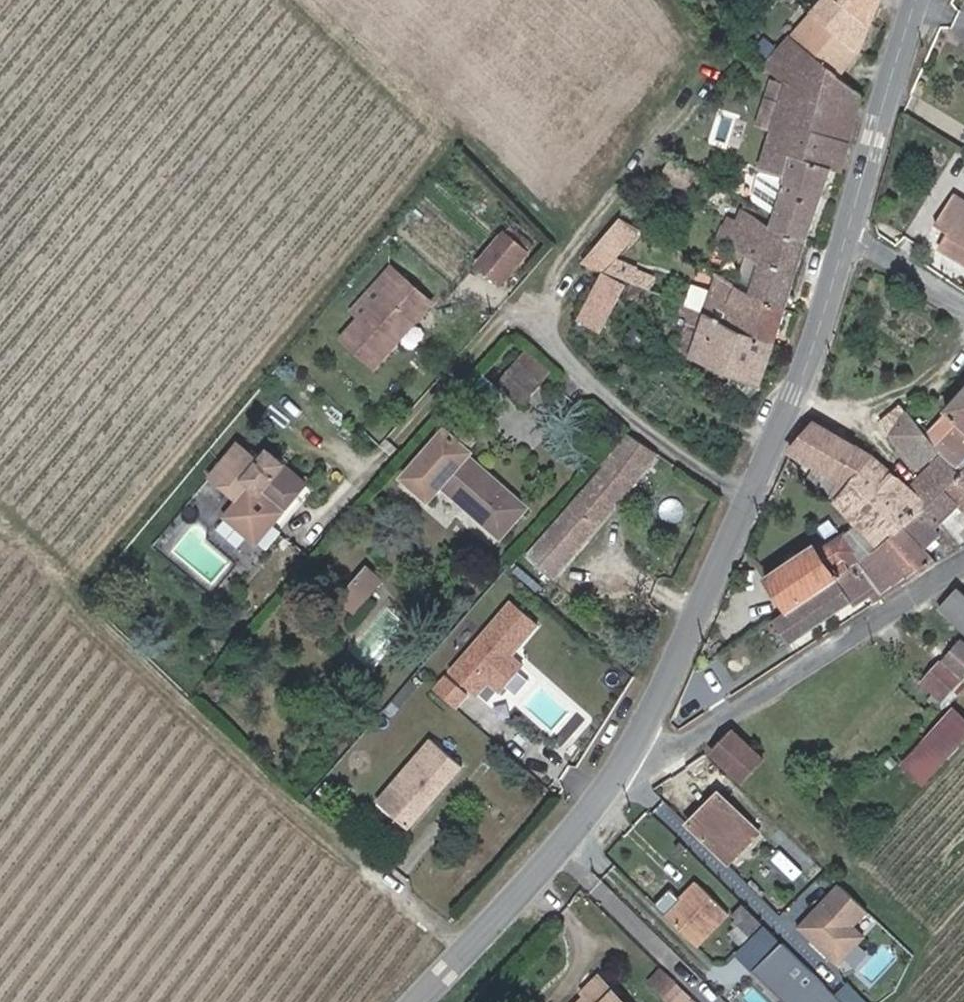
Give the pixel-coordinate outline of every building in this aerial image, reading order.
[(810,17),(862,49),(884,0),(825,0),(810,17)] [(810,17),(793,35),(839,75),(862,49),(810,17)] [(813,124),(855,142),(865,95),(839,75),(793,35),(776,66),(797,84),(787,112),(781,129),(766,171),(778,176),(793,181),(813,124)] [(787,112),(776,109),(770,125),(781,129),(787,112)] [(778,176),(776,182),(793,187),(783,216),(779,226),(811,238),(837,167),(848,172),(855,142),(813,124),(793,181),(778,176)] [(688,189),(696,173),(672,161),(664,176),(688,189)] [(769,193),(773,183),(760,178),(756,188),(769,193)] [(949,198),(934,227),(946,234),(939,250),(963,262),(963,206),(949,198)] [(757,287),(789,301),(811,238),(779,226),(783,216),(772,211),(769,220),(747,212),(731,245),(767,261),(757,287)] [(606,275),(644,229),(624,218),(586,264),(588,267),(606,275)] [(501,284),(527,253),(506,235),(480,267),(501,284)] [(726,274),(757,287),(767,261),(731,245),(719,271),(726,274)] [(432,305),(392,271),(377,290),(383,296),(359,323),(341,343),(374,371),(402,340),(398,337),(414,319),(417,322),(432,305)] [(759,388),(789,301),(757,287),(726,274),(692,361),(759,388)] [(604,330),(626,285),(606,275),(583,321),(604,330)] [(383,296),(377,290),(352,318),(359,323),(383,296)] [(417,322),(414,319),(398,337),(402,340),(417,322)] [(549,370),(526,351),(518,360),(542,380),(549,370)] [(542,380),(518,360),(502,380),(527,400),(542,380)] [(936,449),(939,452),(956,468),(963,460),(963,382),(956,391),(921,429),(936,449)] [(917,467),(936,449),(921,429),(908,408),(901,399),(879,414),(917,467)] [(838,487),(872,456),(816,421),(816,424),(792,450),(791,451),(838,487)] [(473,438),(461,429),(454,437),(444,429),(402,477),(427,497),(441,482),(503,535),(528,506),(467,453),(469,450),(465,447),(473,438)] [(660,454),(631,433),(605,464),(606,467),(596,479),(594,478),(549,531),(525,559),(554,582),(607,518),(660,454)] [(258,464),(237,446),(207,482),(236,506),(250,489),(259,497),(281,516),(297,498),(290,493),(299,481),(267,454),(258,464)] [(956,468),(939,452),(905,488),(922,503),(912,513),(930,531),(937,524),(957,505),(963,511),(963,465),(959,470),(956,468)] [(872,456),(838,487),(834,492),(828,501),(851,524),(869,541),(863,547),(869,553),(912,513),(922,503),(905,488),(872,456)] [(306,487),(299,481),(290,493),(297,498),(306,487)] [(259,497),(250,489),(236,506),(245,514),(259,497)] [(883,593),(918,573),(934,559),(923,548),(935,535),(930,531),(912,513),(869,553),(865,557),(854,562),(785,605),(767,616),(786,642),(875,584),(883,593)] [(850,556),(854,562),(865,557),(869,553),(863,547),(869,541),(851,524),(840,531),(854,553),(850,556)] [(763,574),(785,605),(854,562),(850,556),(854,553),(840,531),(814,549),(809,543),(763,574)] [(379,583),(365,572),(347,593),(361,604),(379,583)] [(958,584),(938,602),(963,633),(963,591),(958,584)] [(361,604),(347,593),(338,602),(352,614),(361,604)] [(528,665),(518,656),(545,624),(514,598),(454,670),(485,695),(493,685),(502,694),(528,665)] [(935,659),(953,677),(963,666),(963,647),(956,639),(935,659)] [(934,646),(929,641),(923,646),(929,652),(934,646)] [(953,677),(935,659),(934,657),(914,678),(933,697),(953,677)] [(468,696),(447,679),(437,691),(458,708),(468,696)] [(893,759),(914,778),(963,725),(963,723),(944,704),(893,759)] [(758,753),(729,726),(708,747),(738,775),(758,753)] [(463,767),(430,739),(376,803),(408,830),(463,767)] [(753,828),(718,791),(702,806),(699,803),(683,818),(722,859),(753,828)] [(678,841),(671,833),(664,839),(672,847),(678,841)] [(718,907),(688,877),(656,909),(686,939),(718,907)] [(859,904),(832,877),(790,921),(829,958),(855,931),(844,920),(859,904)] [(826,991),(772,936),(744,964),(746,966),(737,976),(753,993),(762,984),(780,1001),(836,1001),(826,991)] [(595,955),(578,972),(582,977),(556,1001),(632,1001),(630,1000),(634,996),(595,955)] [(693,995),(663,965),(649,978),(673,1001),(686,1001),(693,995)] [(836,1001),(861,1001),(838,979),(826,991),(836,1001)]
